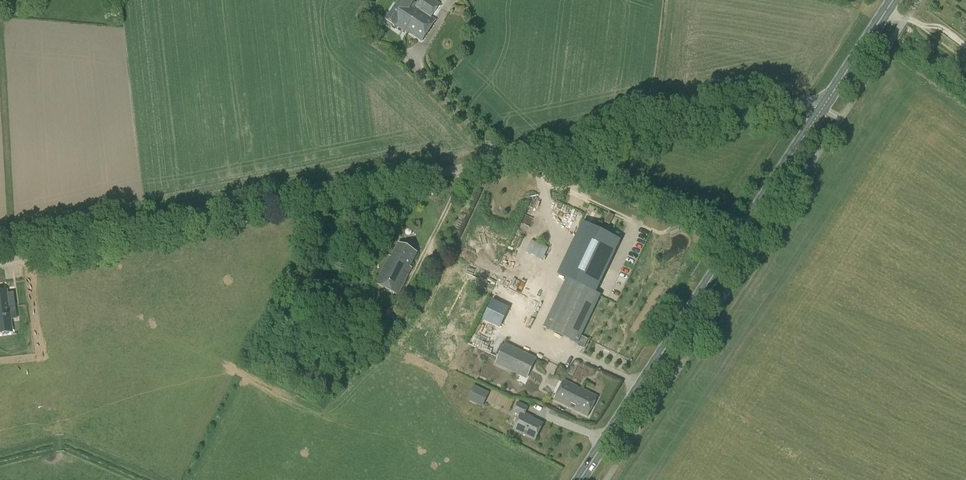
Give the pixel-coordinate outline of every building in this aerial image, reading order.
[(431,0),(419,0),(417,3),(414,2),(410,0),(401,0),(387,21),(389,22),(386,25),(392,28),(393,25),(395,26),(396,25),(406,31),(407,30),(421,39),(434,19),(432,17),(439,5),(431,0)] [(554,313),(547,328),(578,343),(600,295),(596,293),(621,240),(582,222),(557,274),(570,280),(569,281),(585,288),(570,320),(554,313)] [(525,252),(543,260),(548,248),(530,240),(525,252)] [(411,267),(417,254),(398,245),(392,258),(390,257),(377,284),(399,295),(413,268),(411,267)] [(349,303),(359,283),(350,278),(340,298),(349,303)] [(10,327),(8,308),(13,307),(12,302),(14,302),(13,293),(6,293),(6,292),(0,292),(0,329),(10,327)] [(520,355),(516,363),(530,370),(534,362),(520,355)] [(589,417),(598,397),(565,381),(555,401),(589,417)] [(482,407),(489,393),(474,386),(467,400),(482,407)] [(536,441),(544,425),(525,416),(529,409),(519,404),(514,413),(522,416),(515,430),(536,441)]
